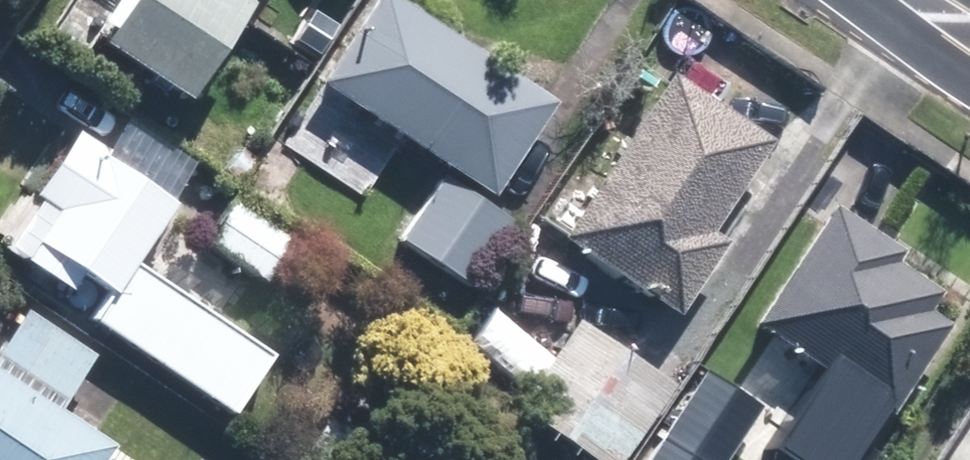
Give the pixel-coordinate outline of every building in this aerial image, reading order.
[(242,0),(119,0),(87,48),(172,105),(242,0)] [(389,0),(370,0),(312,87),(482,201),(547,106),(389,0)] [(767,143),(669,77),(556,241),(670,319),(721,245),(704,234),(767,143)] [(111,304),(176,208),(76,142),(35,202),(53,214),(30,249),(111,304)] [(512,230),(441,180),(397,242),(468,292),(512,230)] [(264,288),(290,246),(226,206),(200,248),(264,288)] [(824,206),(746,325),(884,416),(943,327),(918,311),(930,293),(888,265),(896,253),(824,206)] [(107,450),(53,416),(90,359),(19,313),(0,343),(0,459),(100,459),(107,450)] [(558,344),(514,405),(590,459),(611,459),(648,410),(558,344)] [(701,373),(643,459),(724,459),(757,410),(701,373)]
